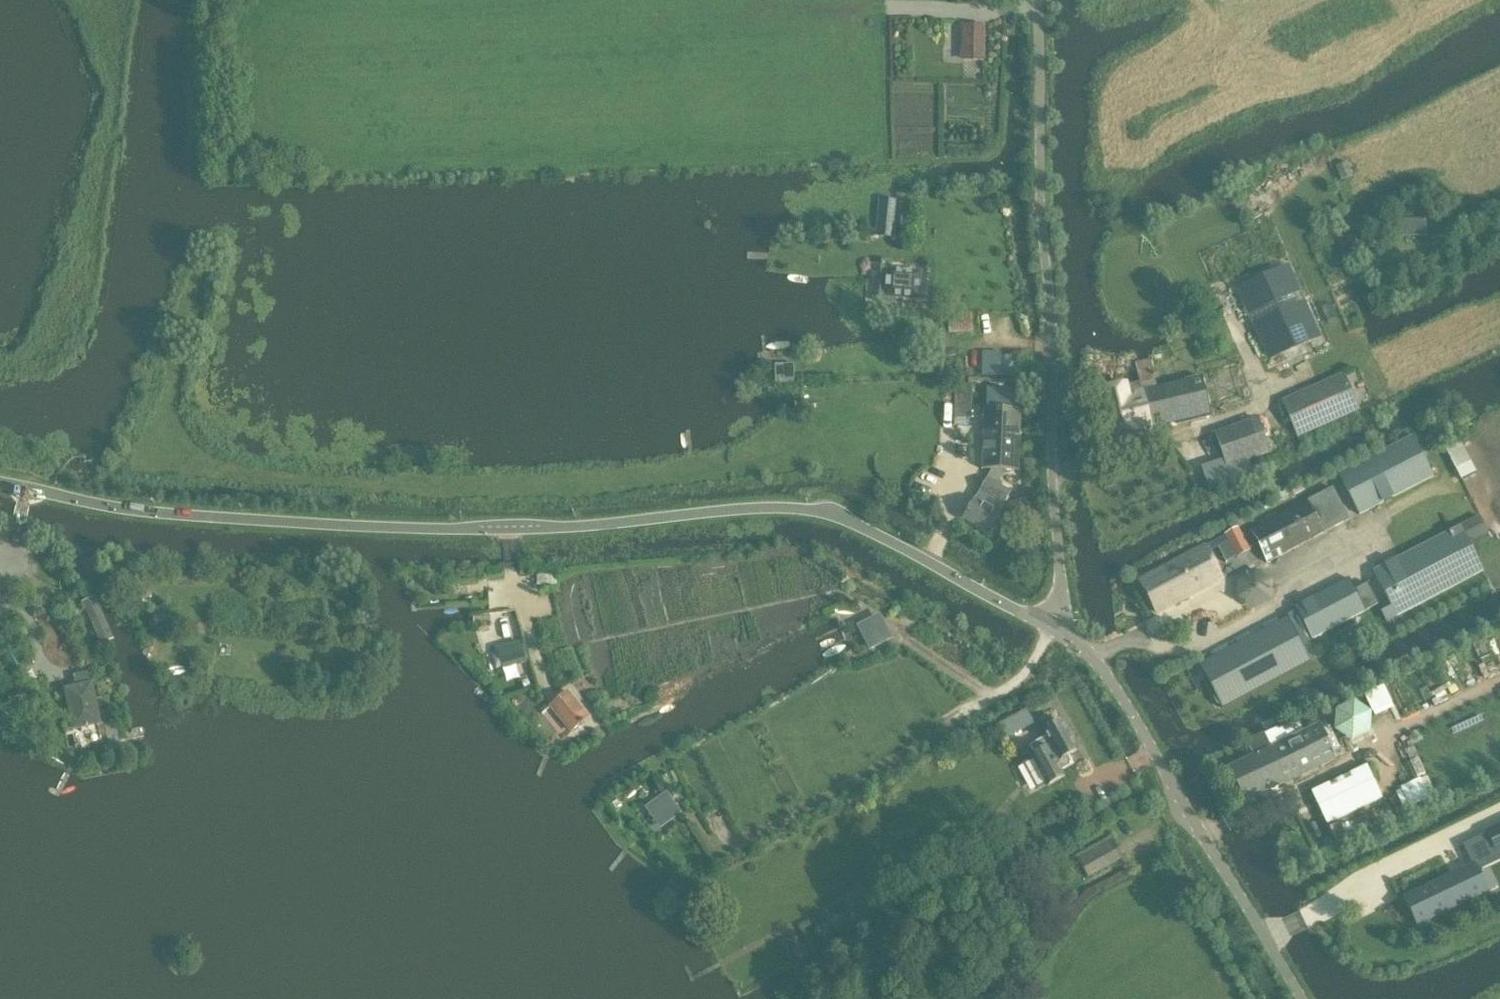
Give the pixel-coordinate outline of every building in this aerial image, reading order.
[(983,62),(984,26),(961,26),(961,62),(983,62)] [(1337,168),(1341,180),(1352,176),(1347,164),(1337,168)] [(1399,238),(1425,238),(1425,218),(1399,219),(1399,238)] [(1274,222),(1199,255),(1209,279),(1223,273),(1268,369),(1327,344),(1274,222)] [(886,297),(886,299),(888,299),(917,301),(919,301),(919,299),(921,275),(921,273),(919,273),(890,271),(888,271),(888,273),(886,297)] [(948,315),(949,335),(972,334),(972,314),(948,315)] [(995,377),(997,354),(982,353),(980,376),(995,377)] [(1125,386),(1099,392),(1110,440),(1211,416),(1202,379),(1156,390),(1150,362),(1135,365),(1140,385),(1126,388),(1125,386)] [(777,367),(777,386),(790,386),(790,367),(777,367)] [(1342,375),(1283,402),(1299,437),(1359,411),(1342,375)] [(972,419),(973,387),(957,387),(956,419),(972,419)] [(1019,411),(1019,393),(988,391),(987,410),(985,409),(982,470),(992,471),(975,500),(963,521),(989,535),(1000,514),(1004,507),(1012,493),(998,485),(1005,471),(1018,472),(1021,411),(1019,411)] [(1209,493),(1235,483),(1233,479),(1252,472),(1248,460),(1268,454),(1256,419),(1213,434),(1222,460),(1200,468),(1209,493)] [(1360,516),(1434,477),(1413,437),(1339,475),(1360,516)] [(1460,441),(1445,448),(1457,471),(1472,463),(1460,441)] [(1258,546),(1265,559),(1267,564),(1349,521),(1332,489),(1251,531),(1241,536),(1238,529),(1224,536),(1236,560),(1250,553),(1249,551),(1258,546)] [(1460,527),(1374,572),(1392,608),(1382,613),(1387,623),(1484,572),(1469,544),(1489,533),(1480,517),(1460,527)] [(1204,548),(1140,581),(1157,614),(1222,580),(1204,547),(1204,548)] [(1252,610),(1270,601),(1270,582),(1254,571),(1236,581),(1236,600),(1252,610)] [(536,586),(553,585),(553,575),(535,576),(536,586)] [(1312,640),(1366,612),(1349,580),(1295,609),(1312,640)] [(95,598),(82,603),(101,647),(114,641),(95,598)] [(1221,706),(1309,659),(1287,616),(1199,663),(1221,706)] [(880,617),(861,627),(872,648),(891,638),(880,617)] [(1425,695),(1499,660),(1487,634),(1413,669),(1425,695)] [(519,644),(499,649),(505,669),(525,664),(519,644)] [(1425,695),(1413,669),(1411,667),(1321,710),(1339,748),(1386,726),(1381,717),(1425,695)] [(76,689),(65,691),(73,730),(100,725),(91,685),(91,686),(88,673),(73,676),(76,689)] [(572,732),(588,718),(568,693),(551,707),(572,732)] [(1004,725),(1010,737),(1033,724),(1026,712),(1004,725)] [(1025,765),(1038,789),(1047,784),(1048,786),(1064,778),(1061,774),(1074,766),(1068,756),(1076,752),(1060,723),(1045,731),(1048,736),(1028,747),(1034,757),(1032,758),(1034,760),(1025,765)] [(1334,759),(1317,725),(1287,740),(1281,727),(1262,736),(1261,734),(1246,741),(1254,756),(1227,769),(1244,803),(1334,759)] [(1311,793),(1327,827),(1382,800),(1366,767),(1365,768),(1311,793)] [(667,796),(649,809),(661,826),(679,813),(667,796)] [(1485,831),(1496,855),(1499,853),(1499,824),(1485,831)] [(1087,877),(1122,858),(1112,840),(1077,860),(1087,877)] [(1403,899),(1417,926),(1488,892),(1475,865),(1403,899)]
